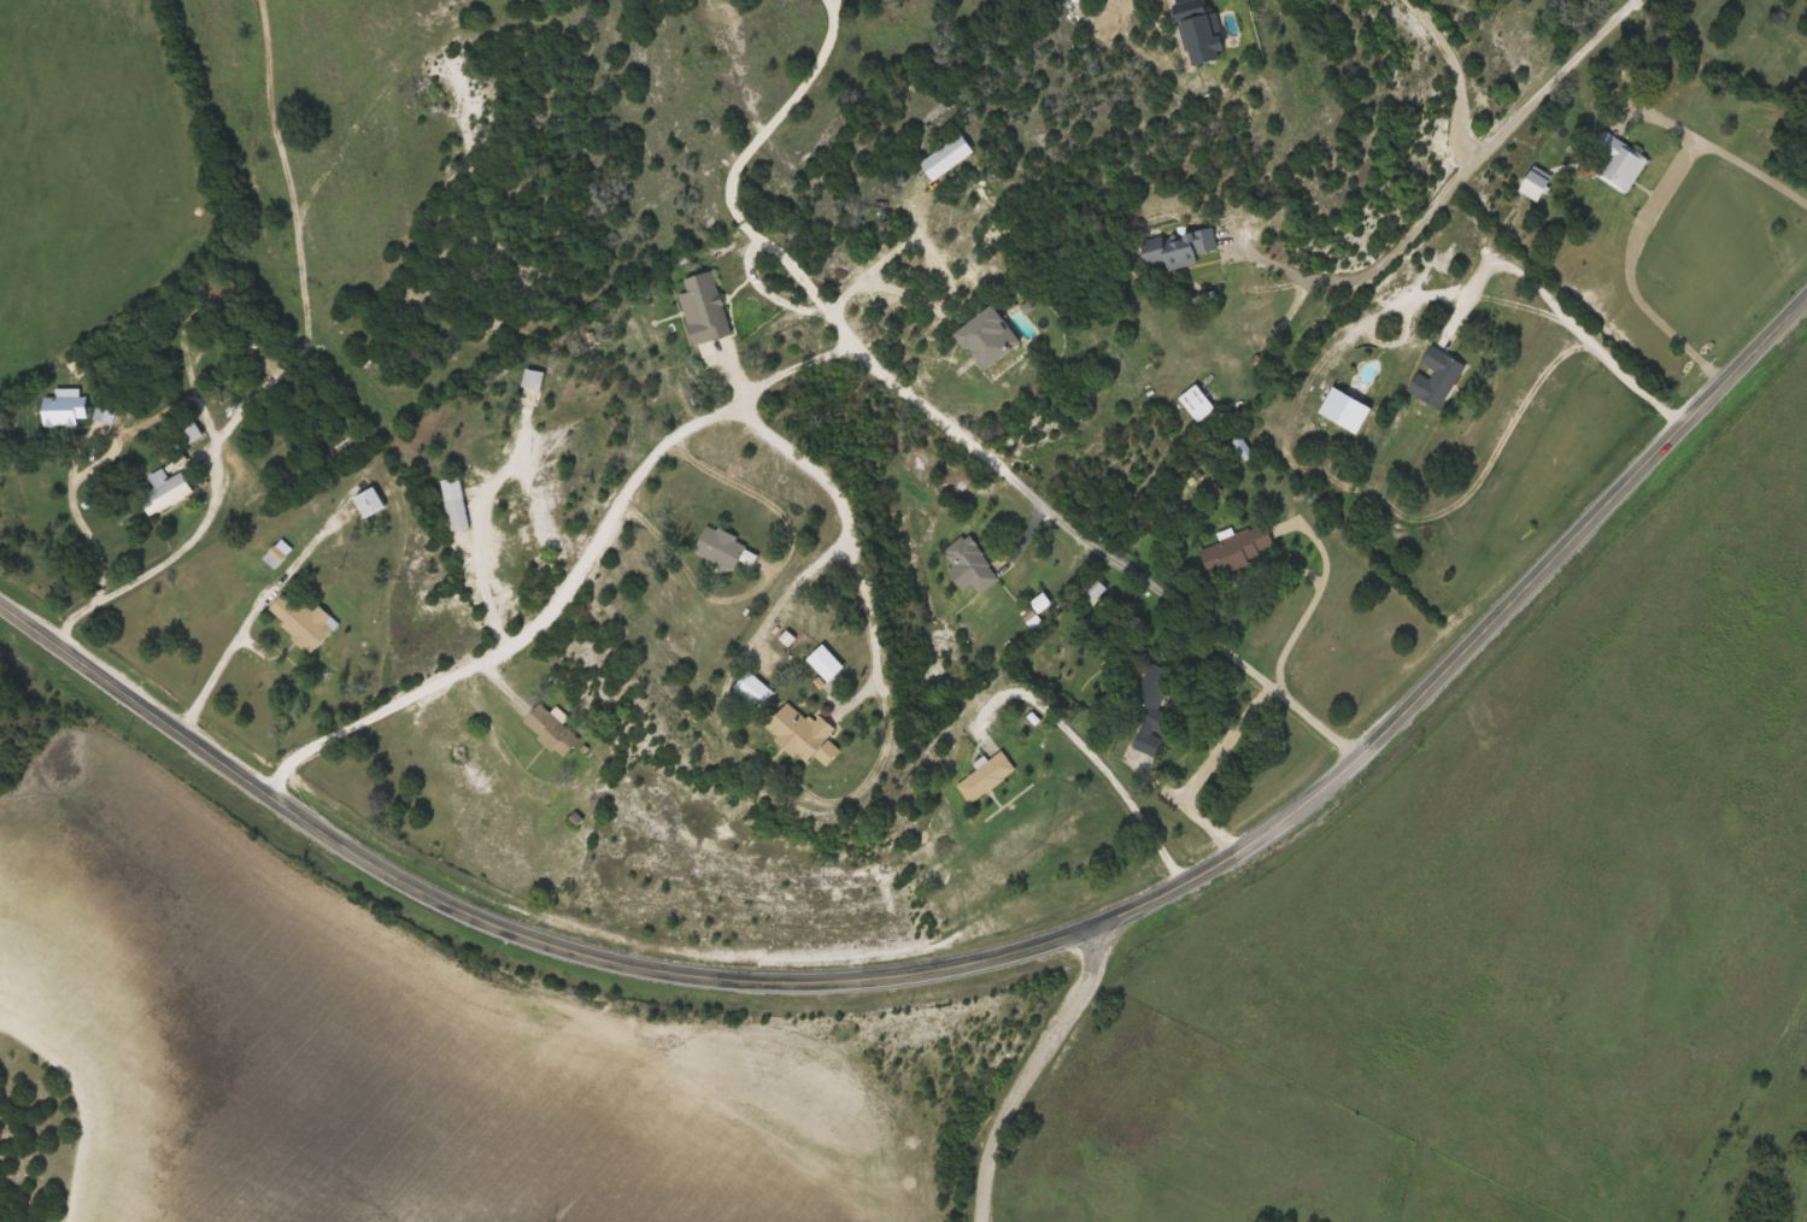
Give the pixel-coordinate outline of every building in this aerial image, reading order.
[(1581,165),(1626,195),(1649,160),(1604,131),(1581,165)] [(975,152),(961,134),(920,165),(933,182),(975,152)] [(1537,202),(1552,179),(1535,167),(1519,190),(1537,202)] [(1167,271),(1198,265),(1196,254),(1218,250),(1214,229),(1161,240),(1167,271)] [(714,272),(687,279),(698,322),(689,324),(695,345),(731,335),(714,272)] [(956,333),(983,371),(1021,344),(994,306),(956,333)] [(260,347),(251,336),(240,345),(249,356),(260,347)] [(1440,411),(1466,365),(1431,346),(1422,364),(1434,370),(1429,379),(1418,373),(1407,392),(1440,411)] [(523,386),(540,391),(545,375),(528,370),(523,386)] [(1196,423),(1215,411),(1198,385),(1180,397),(1196,423)] [(79,427),(79,418),(86,418),(86,390),(58,390),(58,399),(46,399),(46,427),(79,427)] [(151,477),(157,488),(141,497),(152,518),(195,493),(184,472),(171,479),(165,469),(151,477)] [(443,480),(452,531),(472,528),(462,477),(443,480)] [(367,519),(387,507),(375,487),(355,498),(367,519)] [(695,553),(735,572),(748,544),(708,524),(695,553)] [(1199,547),(1208,576),(1276,556),(1267,526),(1199,547)] [(1000,580),(971,534),(945,550),(956,567),(951,571),(964,592),(975,585),(980,593),(1000,580)] [(1107,590),(1097,579),(1083,592),(1093,603),(1107,590)] [(269,610),(314,653),(337,629),(293,586),(269,610)] [(1156,757),(1171,714),(1158,709),(1163,694),(1175,697),(1182,676),(1149,664),(1142,686),(1134,683),(1123,715),(1143,721),(1134,749),(1156,757)] [(774,693),(752,673),(738,689),(760,709),(774,693)] [(822,774),(841,751),(828,740),(836,729),(820,716),(814,724),(787,703),(767,728),(822,774)] [(565,758),(582,738),(540,704),(523,724),(565,758)] [(1017,771),(1003,752),(956,785),(970,804),(1017,771)]
